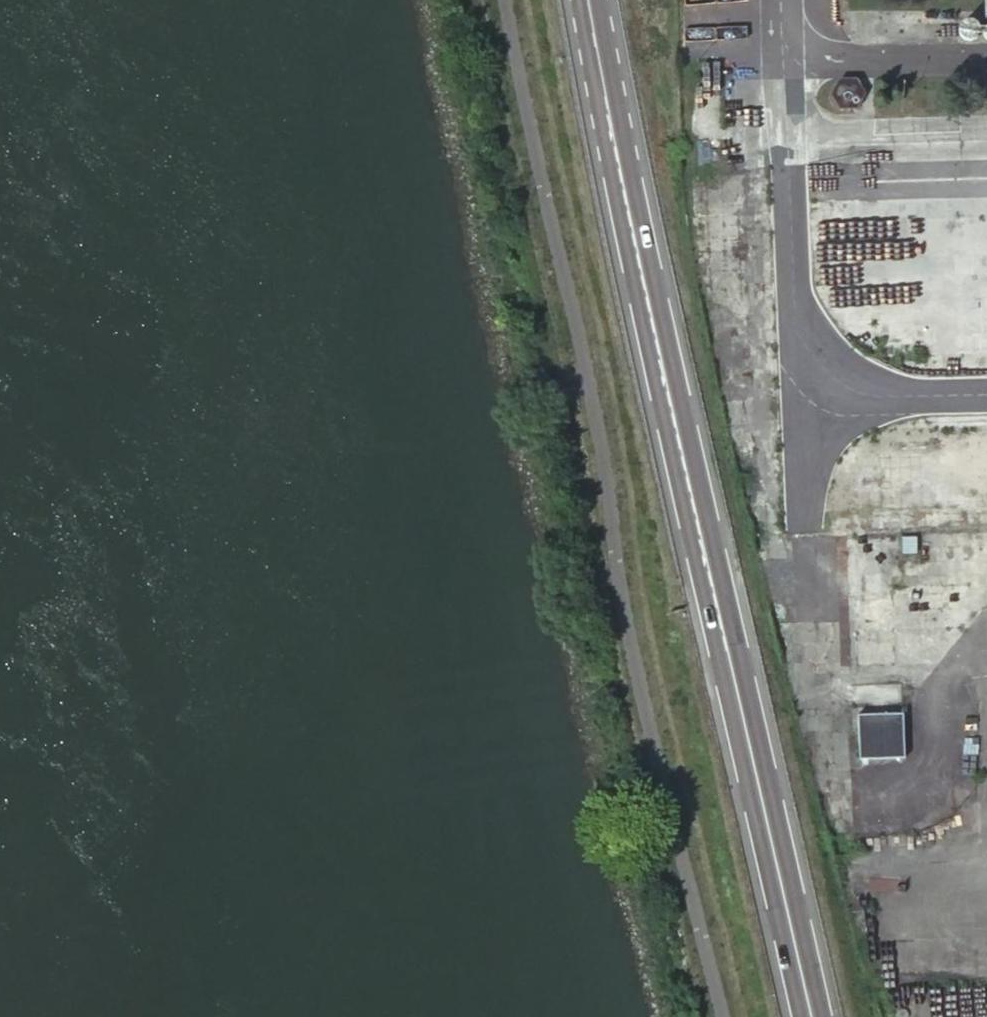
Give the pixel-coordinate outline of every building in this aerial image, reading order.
[(978,12),(976,12),(972,13),(970,15),(968,18),(967,21),(968,24),(969,26),(972,28),(977,29),(980,28),(982,26),(984,23),(984,20),(983,16),(981,14),(978,12)] [(847,72),(840,84),(848,95),(864,95),(871,84),(863,71),(847,72)] [(903,714),(858,714),(858,757),(903,757),(903,714)]
